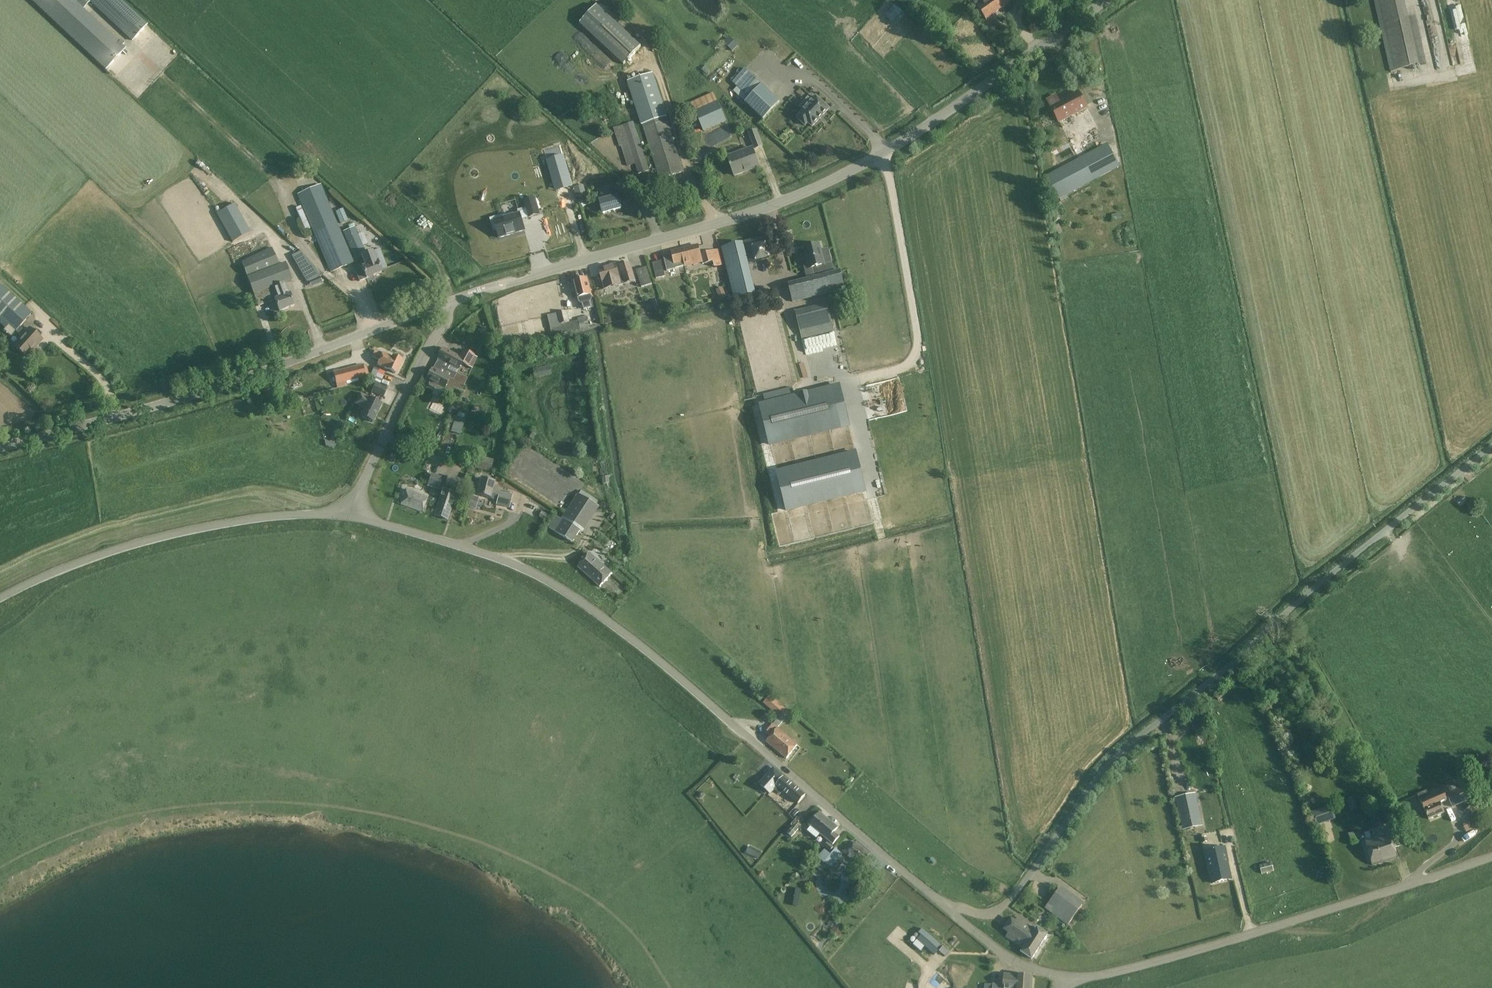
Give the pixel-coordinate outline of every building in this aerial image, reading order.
[(125,49),(83,9),(90,1),(132,41),(147,25),(119,0),(32,0),(106,69),(125,49)] [(974,3),(986,20),(1011,3),(1009,0),(978,0),(974,3)] [(1390,73),(1427,64),(1416,17),(1409,18),(1404,0),(1374,0),(1390,73)] [(1460,51),(1470,49),(1460,4),(1451,6),(1460,51)] [(906,14),(895,5),(884,16),(895,26),(906,14)] [(641,47),(597,6),(580,23),(624,65),(641,47)] [(730,39),(725,45),(732,52),(737,46),(730,39)] [(707,76),(710,72),(705,67),(701,70),(707,76)] [(745,102),(763,120),(780,102),(747,70),(740,77),(739,76),(737,78),(737,77),(734,82),(750,97),(745,102)] [(684,173),(652,74),(628,82),(659,180),(684,173)] [(726,122),(714,93),(691,103),(704,132),(726,122)] [(1055,96),(1047,100),(1051,107),(1059,122),(1086,108),(1078,93),(1059,103),(1055,96)] [(813,127),(819,120),(822,116),(829,109),(816,97),(812,101),(808,98),(800,107),(804,110),(797,118),(805,126),(808,123),(812,127),(813,127)] [(649,169),(634,122),(613,128),(619,147),(621,147),(628,167),(635,165),(638,174),(648,172),(648,170),(649,169)] [(764,147),(757,130),(748,133),(755,150),(764,147)] [(1117,163),(1108,146),(1047,178),(1060,202),(1097,182),(1095,179),(1116,168),(1114,164),(1117,163)] [(759,167),(752,148),(728,157),(735,176),(759,167)] [(563,156),(547,160),(555,189),(570,184),(563,156)] [(527,188),(529,196),(553,190),(546,159),(515,166),(521,189),(527,188)] [(637,198),(619,181),(616,186),(625,193),(619,200),(628,208),(637,198)] [(354,263),(321,184),(297,195),(330,273),(354,263)] [(574,188),(577,198),(585,195),(583,186),(574,188)] [(613,198),(610,187),(601,190),(604,201),(600,202),(603,213),(621,209),(617,197),(613,198)] [(499,240),(525,232),(524,230),(521,220),(529,218),(529,220),(539,217),(535,201),(525,203),(527,210),(516,213),(517,216),(503,220),(502,217),(488,221),(492,233),(497,231),(499,240)] [(250,232),(234,204),(216,214),(232,242),(250,232)] [(310,229),(300,207),(295,209),(305,231),(310,229)] [(347,220),(343,209),(336,211),(341,223),(347,220)] [(366,254),(355,227),(343,232),(355,260),(362,258),(365,266),(355,270),(359,282),(381,273),(377,261),(376,262),(373,252),(366,254)] [(764,239),(744,243),(749,263),(768,258),(764,239)] [(722,249),(734,298),(754,294),(742,244),(722,249)] [(789,285),(794,303),(845,289),(840,272),(834,273),(832,264),(825,265),(820,245),(811,248),(810,247),(808,247),(807,249),(805,249),(807,255),(801,257),(805,271),(818,268),(820,277),(789,285)] [(698,246),(681,250),(685,266),(702,262),(703,264),(705,264),(713,262),(715,268),(720,266),(716,250),(701,255),(698,246)] [(289,294),(285,284),(293,281),(286,263),(279,265),(272,248),(241,262),(247,277),(254,296),(258,307),(275,300),(279,312),(294,306),(289,294)] [(685,266),(681,250),(671,252),(671,253),(663,255),(667,271),(676,269),(676,268),(685,266)] [(315,268),(300,251),(292,256),(307,282),(320,276),(315,268)] [(661,261),(652,263),(656,279),(665,277),(661,261)] [(636,281),(631,264),(617,268),(616,265),(600,269),(605,290),(636,281)] [(652,284),(647,267),(636,270),(642,288),(652,284)] [(592,300),(591,295),(592,295),(587,278),(574,282),(580,303),(583,305),(590,303),(592,300)] [(32,314),(1,286),(0,288),(0,318),(22,337),(13,346),(26,358),(32,351),(32,350),(35,346),(36,347),(42,340),(30,328),(26,332),(20,327),(32,314)] [(722,288),(716,290),(720,299),(725,296),(722,288)] [(662,309),(658,299),(653,301),(656,311),(662,309)] [(835,332),(828,304),(795,312),(802,340),(835,332)] [(567,311),(551,315),(555,334),(580,329),(578,321),(570,322),(567,311)] [(589,327),(586,316),(578,318),(578,321),(580,329),(589,327)] [(604,324),(611,323),(610,316),(603,318),(604,324)] [(439,354),(440,355),(438,358),(450,365),(458,370),(462,363),(472,369),(478,358),(463,350),(460,357),(443,348),(442,350),(441,349),(440,350),(438,353),(439,354)] [(392,357),(383,353),(375,350),(371,357),(379,361),(378,365),(397,374),(403,361),(392,356),(392,357)] [(369,375),(366,365),(363,366),(363,364),(333,372),(337,389),(348,386),(347,383),(366,378),(366,376),(369,375)] [(448,370),(456,373),(458,370),(450,365),(448,370)] [(533,369),(535,379),(552,375),(550,366),(533,369)] [(368,379),(380,384),(385,373),(373,368),(368,379)] [(450,378),(432,369),(426,379),(430,381),(429,384),(429,386),(434,389),(436,388),(449,395),(453,388),(462,392),(468,378),(456,373),(452,380),(450,379),(450,378)] [(387,388),(376,383),(372,392),(383,398),(387,388)] [(840,427),(830,387),(759,405),(768,445),(840,427)] [(382,404),(360,393),(355,405),(364,409),(360,417),(373,423),(382,404)] [(465,415),(458,412),(456,417),(452,415),(446,430),(460,435),(465,419),(464,419),(465,415)] [(341,429),(344,422),(339,420),(336,426),(341,429)] [(323,445),(332,448),(334,444),(325,440),(323,445)] [(786,512),(866,492),(856,451),(775,470),(786,512)] [(494,461),(478,456),(474,468),(490,473),(494,461)] [(443,477),(432,473),(427,486),(439,490),(443,477)] [(459,479),(448,476),(447,480),(443,479),(440,489),(443,490),(434,517),(446,521),(452,504),(456,505),(460,491),(456,490),(457,488),(457,487),(459,479)] [(494,482),(481,479),(476,494),(490,498),(499,500),(497,505),(509,509),(513,495),(501,492),(492,490),(494,482)] [(427,497),(405,490),(400,504),(422,512),(427,497)] [(579,494),(562,520),(557,517),(550,527),(556,531),(556,532),(572,543),(597,506),(579,494)] [(479,498),(471,496),(468,507),(476,509),(479,498)] [(539,517),(545,520),(548,515),(541,512),(539,517)] [(612,574),(590,553),(578,567),(600,587),(612,574)] [(1228,693),(1225,689),(1216,696),(1218,700),(1228,693)] [(786,709),(770,695),(763,703),(779,717),(782,714),(786,718),(790,713),(786,710),(786,709)] [(780,726),(776,723),(773,725),(766,733),(770,737),(766,742),(786,759),(797,746),(777,729),(780,726)] [(1205,734),(1202,724),(1194,726),(1197,736),(1205,734)] [(782,779),(772,771),(759,785),(761,786),(758,790),(764,795),(767,792),(770,794),(774,789),(780,794),(782,791),(798,804),(805,796),(783,778),(782,779)] [(1447,794),(1453,808),(1469,801),(1463,787),(1447,794)] [(1202,825),(1194,793),(1175,798),(1183,830),(1202,825)] [(1421,802),(1429,819),(1444,813),(1436,795),(1421,802)] [(1358,808),(1354,797),(1347,800),(1351,810),(1358,808)] [(1331,807),(1312,813),(1317,825),(1335,818),(1331,807)] [(838,828),(820,813),(809,825),(833,845),(840,837),(834,832),(838,828)] [(1466,831),(1471,829),(1469,823),(1463,826),(1466,831)] [(799,830),(794,825),(787,833),(792,837),(799,830)] [(1399,846),(1396,834),(1383,838),(1377,838),(1365,841),(1373,865),(1397,858),(1394,848),(1399,846)] [(834,847),(828,842),(824,846),(830,851),(834,847)] [(869,854),(854,843),(852,846),(848,843),(842,851),(860,865),(869,854)] [(762,853),(752,848),(748,856),(758,861),(762,853)] [(843,854),(836,849),(830,855),(825,850),(818,858),(824,864),(825,863),(831,868),(843,854)] [(1231,880),(1224,849),(1206,853),(1213,884),(1231,880)] [(1274,871),(1272,863),(1260,866),(1262,874),(1274,871)] [(862,890),(858,883),(850,887),(853,894),(862,890)] [(1084,904),(1061,887),(1045,909),(1068,926),(1084,904)] [(1036,930),(1018,918),(1006,936),(1024,948),(1021,952),(1031,959),(1048,935),(1037,928),(1036,930)] [(937,950),(941,945),(922,929),(918,934),(921,936),(913,945),(920,951),(924,947),(934,956),(938,951),(937,950)] [(943,947),(939,951),(945,956),(949,952),(943,947)] [(956,987),(957,987),(964,987),(975,966),(969,963),(956,987)] [(935,987),(945,987),(943,984),(947,983),(942,972),(930,977),(935,987)] [(985,985),(985,987),(1032,987),(1032,976),(1004,974),(1003,985),(993,984),(993,985),(985,985)]
